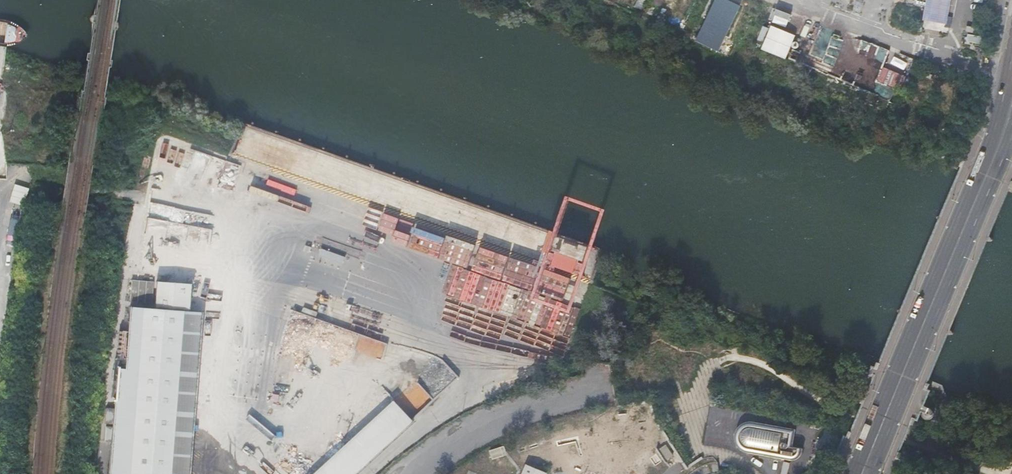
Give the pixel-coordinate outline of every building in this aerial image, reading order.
[(696,40),(718,50),(740,4),(731,0),(714,0),(706,18),(696,40)] [(921,19),(945,24),(949,0),(924,0),(921,19)] [(771,25),(762,49),(786,59),(795,35),(771,25)] [(861,83),(867,68),(849,61),(843,76),(861,83)] [(891,86),(895,72),(879,68),(875,82),(891,86)] [(434,212),(440,190),(346,167),(340,193),(418,212),(419,208),(434,212)] [(469,261),(472,248),(447,242),(444,254),(469,261)] [(507,286),(578,310),(599,249),(577,242),(574,251),(554,244),(545,269),(536,267),(531,283),(523,281),(528,265),(516,261),(507,286)] [(130,301),(152,303),(154,281),(132,279),(130,301)] [(154,308),(188,311),(190,284),(156,281),(154,308)] [(202,312),(188,311),(154,308),(130,306),(125,371),(118,370),(110,473),(189,473),(202,312)] [(862,395),(860,402),(862,402),(850,430),(849,429),(846,436),(849,438),(866,396),(862,395)] [(416,422),(398,401),(314,473),(356,473),(416,422)] [(899,459),(902,451),(900,450),(911,422),(914,424),(917,417),(912,415),(901,442),(895,457),(899,459)] [(797,428),(776,424),(750,421),(746,421),(743,423),(739,427),(737,434),(738,441),(739,445),(741,449),(745,451),(773,457),(792,459),(798,457),(802,452),(803,446),(794,443),(797,428)] [(504,445),(490,450),(493,458),(507,453),(504,445)]
